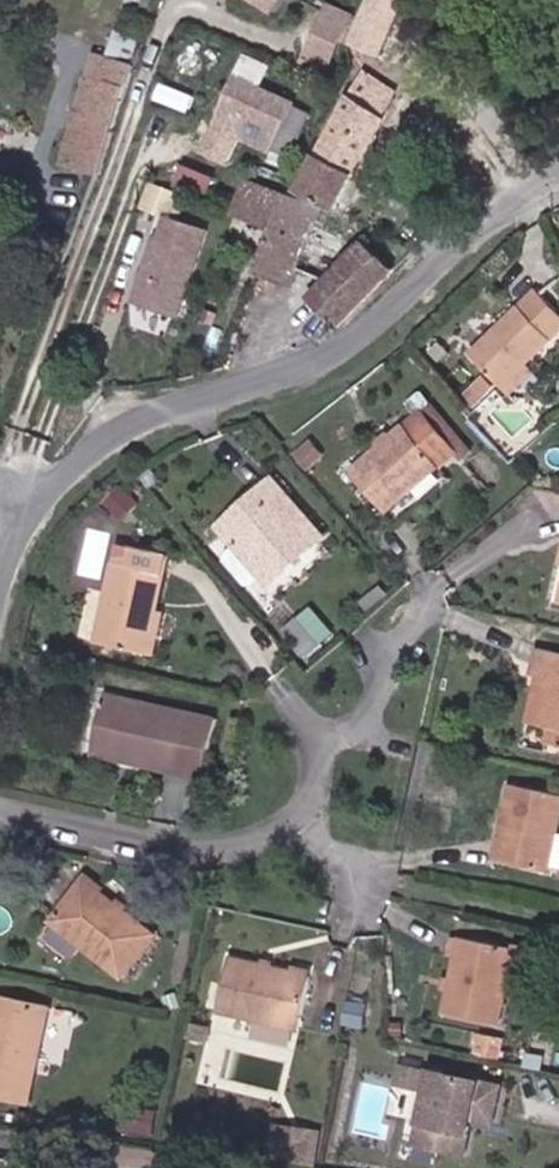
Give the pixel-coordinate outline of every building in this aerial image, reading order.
[(114,3),(134,11),(138,0),(115,0),(114,3)] [(269,16),(279,0),(246,0),(269,16)] [(308,61),(339,71),(359,9),(331,0),(327,0),(308,61)] [(402,0),(371,0),(353,43),(380,56),(404,1),(402,0)] [(107,77),(125,35),(106,27),(83,70),(107,77)] [(263,76),(240,65),(234,78),(258,88),(263,76)] [(107,77),(83,70),(68,127),(105,137),(122,81),(107,77)] [(371,137),(396,93),(362,76),(338,119),(371,137)] [(286,159),(308,112),(296,106),(258,88),(234,78),(212,123),(286,159)] [(371,137),(338,119),(319,152),(352,171),(371,137)] [(68,127),(66,134),(61,151),(58,160),(95,170),(105,137),(68,127)] [(314,149),(291,192),(295,194),(297,191),(319,152),(314,149)] [(331,209),(352,171),(319,152),(297,191),(331,209)] [(222,177),(195,165),(186,186),(213,199),(222,177)] [(306,225),(312,209),(287,199),(242,181),(232,209),(269,226),(257,254),(295,268),(323,279),(303,299),(335,332),(390,271),(361,245),(306,225)] [(205,225),(165,211),(157,233),(153,232),(129,298),(173,314),(205,225)] [(251,269),(290,283),(295,268),(257,254),(251,269)] [(456,351),(492,386),(515,363),(558,322),(524,287),(456,351)] [(523,372),(515,363),(492,386),(500,393),(523,372)] [(482,388),(469,377),(454,393),(466,404),(482,388)] [(382,512),(457,447),(423,406),(346,471),(382,512)] [(263,581),(314,535),(272,487),(255,501),(261,508),(221,533),(263,581)] [(556,524),(551,564),(558,566),(558,524),(556,524)] [(104,540),(99,564),(120,568),(126,544),(104,540)] [(81,638),(133,650),(142,612),(152,615),(166,552),(126,544),(120,568),(99,564),(81,638)] [(287,620),(303,653),(336,637),(320,604),(287,620)] [(152,615),(142,612),(133,650),(151,655),(158,615),(152,615)] [(531,671),(551,676),(558,679),(558,652),(536,646),(531,671)] [(551,676),(540,726),(555,729),(558,711),(558,679),(551,676)] [(142,743),(169,751),(165,769),(187,774),(201,726),(93,691),(79,739),(138,757),(142,743)] [(555,729),(550,750),(558,752),(558,711),(555,729)] [(184,786),(187,774),(165,769),(136,762),(138,757),(79,739),(75,751),(184,786)] [(169,751),(142,743),(138,757),(136,762),(165,769),(169,751)] [(556,827),(558,811),(558,793),(507,781),(489,859),(546,872),(547,866),(558,868),(558,827),(556,827)] [(108,980),(142,936),(72,880),(40,920),(108,980)] [(457,933),(439,1014),(494,1029),(503,992),(513,947),(457,933)] [(541,1002),(553,952),(514,942),(513,947),(503,992),(541,1002)] [(304,1031),(315,975),(232,958),(221,1014),(304,1031)] [(38,1005),(0,1000),(0,1099),(25,1102),(38,1005)] [(189,1027),(186,1042),(209,1045),(210,1030),(189,1027)] [(485,1083),(393,1060),(387,1082),(417,1088),(401,1154),(436,1163),(440,1146),(462,1152),(472,1113),(478,1114),(485,1083)] [(496,1085),(485,1083),(478,1114),(490,1117),(496,1085)] [(318,1161),(324,1127),(273,1119),(268,1153),(318,1161)]
